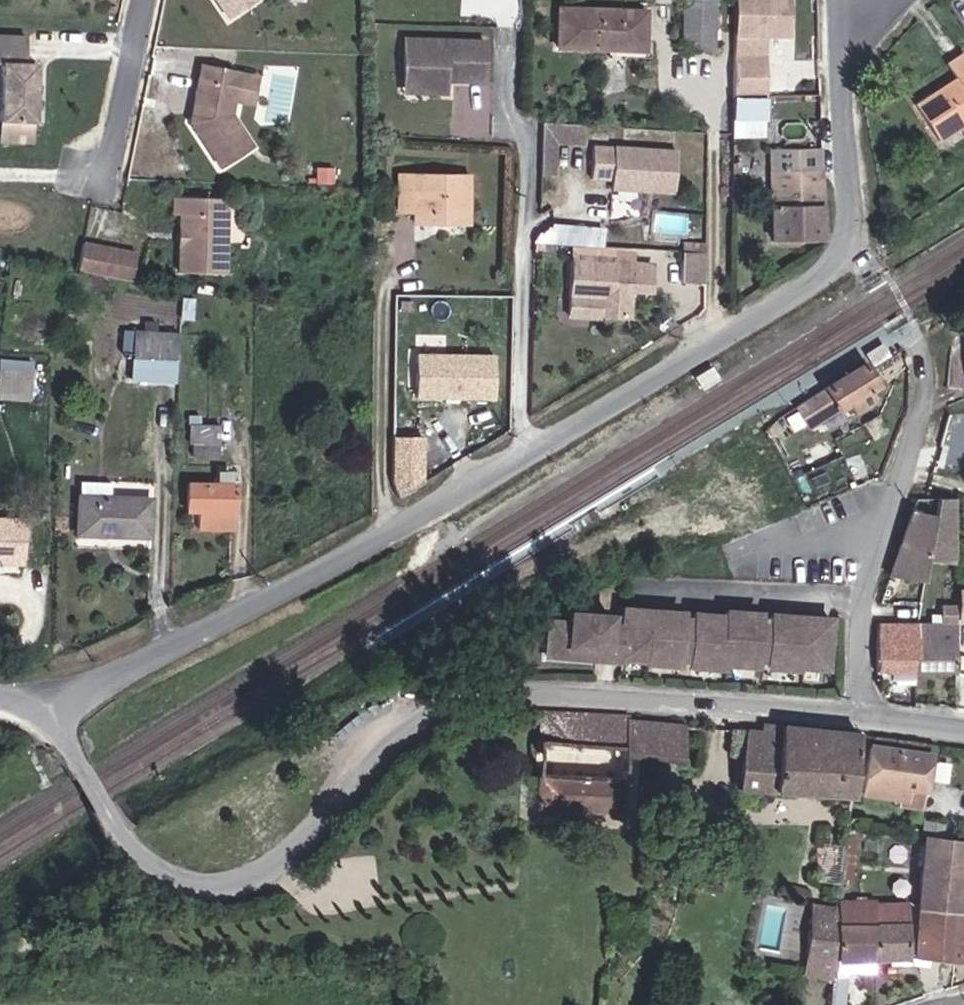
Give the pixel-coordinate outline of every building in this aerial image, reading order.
[(219,12),(237,0),(210,0),(219,12)] [(687,1),(687,57),(719,58),(718,0),(687,1)] [(793,0),(738,0),(739,96),(766,97),(768,97),(768,56),(757,57),(757,38),(793,38),(793,0)] [(649,20),(561,18),(561,58),(649,58),(649,20)] [(432,73),(431,82),(449,82),(449,67),(489,68),(489,31),(410,29),(408,73),(432,73)] [(29,61),(30,35),(0,34),(0,64),(6,65),(3,121),(5,121),(4,141),(39,143),(39,120),(40,120),(40,115),(41,115),(43,62),(29,61)] [(952,58),(963,76),(919,103),(942,141),(963,127),(963,50),(952,58)] [(249,140),(226,107),(233,64),(195,58),(186,116),(218,162),(249,140)] [(408,82),(431,82),(432,73),(408,73),(408,82)] [(763,126),(763,110),(766,110),(766,97),(739,96),(739,126),(763,126)] [(682,175),(682,138),(597,134),(596,166),(617,167),(617,175),(682,175)] [(772,242),(818,240),(816,148),(773,149),(772,242)] [(445,200),(473,199),(473,162),(406,162),(406,198),(417,198),(417,209),(445,208),(445,200)] [(222,270),(225,195),(173,193),(172,211),(178,211),(177,224),(182,229),(182,237),(177,242),(176,268),(222,270)] [(473,209),(473,199),(445,200),(445,208),(473,209)] [(692,262),(716,262),(717,231),(693,231),(692,262)] [(139,252),(87,242),(81,271),(133,282),(139,252)] [(637,248),(579,248),(579,287),(609,287),(609,304),(637,304),(637,248)] [(133,349),(176,350),(176,323),(134,323),(133,349)] [(882,343),(868,352),(877,366),(892,355),(882,343)] [(418,395),(498,396),(499,350),(418,349),(418,395)] [(871,362),(832,385),(848,411),(886,387),(871,362)] [(31,369),(0,366),(0,395),(28,398),(31,369)] [(713,366),(696,376),(701,387),(721,376),(713,366)] [(227,411),(194,410),(194,441),(228,442),(227,411)] [(427,433),(395,433),(394,485),(426,486),(427,433)] [(203,496),(224,496),(240,496),(241,461),(206,461),(206,468),(193,468),(193,496),(203,496)] [(82,526),(125,525),(125,486),(81,487),(82,526)] [(125,486),(125,525),(150,524),(150,486),(125,486)] [(224,509),(224,496),(203,496),(203,509),(224,509)] [(939,496),(919,496),(908,533),(922,534),(925,523),(934,523),(939,496)] [(20,562),(21,516),(0,516),(0,562),(20,562)] [(956,525),(934,523),(927,562),(955,564),(956,525)] [(939,626),(915,625),(913,671),(956,673),(958,608),(940,607),(939,626)] [(763,639),(765,613),(732,611),(731,616),(700,614),(698,639),(686,638),(688,614),(629,610),(627,635),(614,634),(615,618),(553,614),(551,648),(573,649),(572,659),(626,662),(626,660),(651,661),(651,664),(684,666),(685,660),(696,660),(696,666),(729,668),(729,663),(762,665),(762,659),(774,660),(773,666),(806,668),(806,666),(832,668),(835,618),(776,614),(775,639),(763,639)] [(915,625),(879,624),(877,670),(913,671),(915,625)] [(572,659),(573,649),(551,648),(550,658),(572,659)] [(630,719),(541,713),(539,743),(628,747),(629,722),(630,719)] [(686,727),(629,722),(628,747),(628,757),(684,759),(686,727)] [(763,732),(746,731),(742,783),(850,790),(854,729),(763,724),(763,732)] [(928,757),(869,747),(864,794),(900,798),(900,806),(923,808),(928,757)] [(538,781),(537,811),(624,814),(625,784),(538,781)] [(927,823),(925,837),(940,839),(942,824),(927,823)] [(925,837),(919,906),(951,911),(963,912),(963,843),(940,839),(925,837)] [(815,951),(835,953),(838,922),(839,902),(818,900),(815,951)] [(880,906),(839,902),(838,922),(878,923),(880,906)] [(951,911),(919,906),(914,961),(944,964),(951,911)] [(963,965),(963,912),(951,911),(944,964),(963,965)] [(835,953),(875,957),(878,923),(838,922),(835,953)] [(878,923),(875,957),(908,960),(911,925),(878,923)] [(812,972),(834,973),(835,953),(815,951),(812,972)] [(875,961),(840,961),(839,970),(875,970),(875,961)] [(834,973),(834,1003),(851,1003),(853,971),(834,973)]
